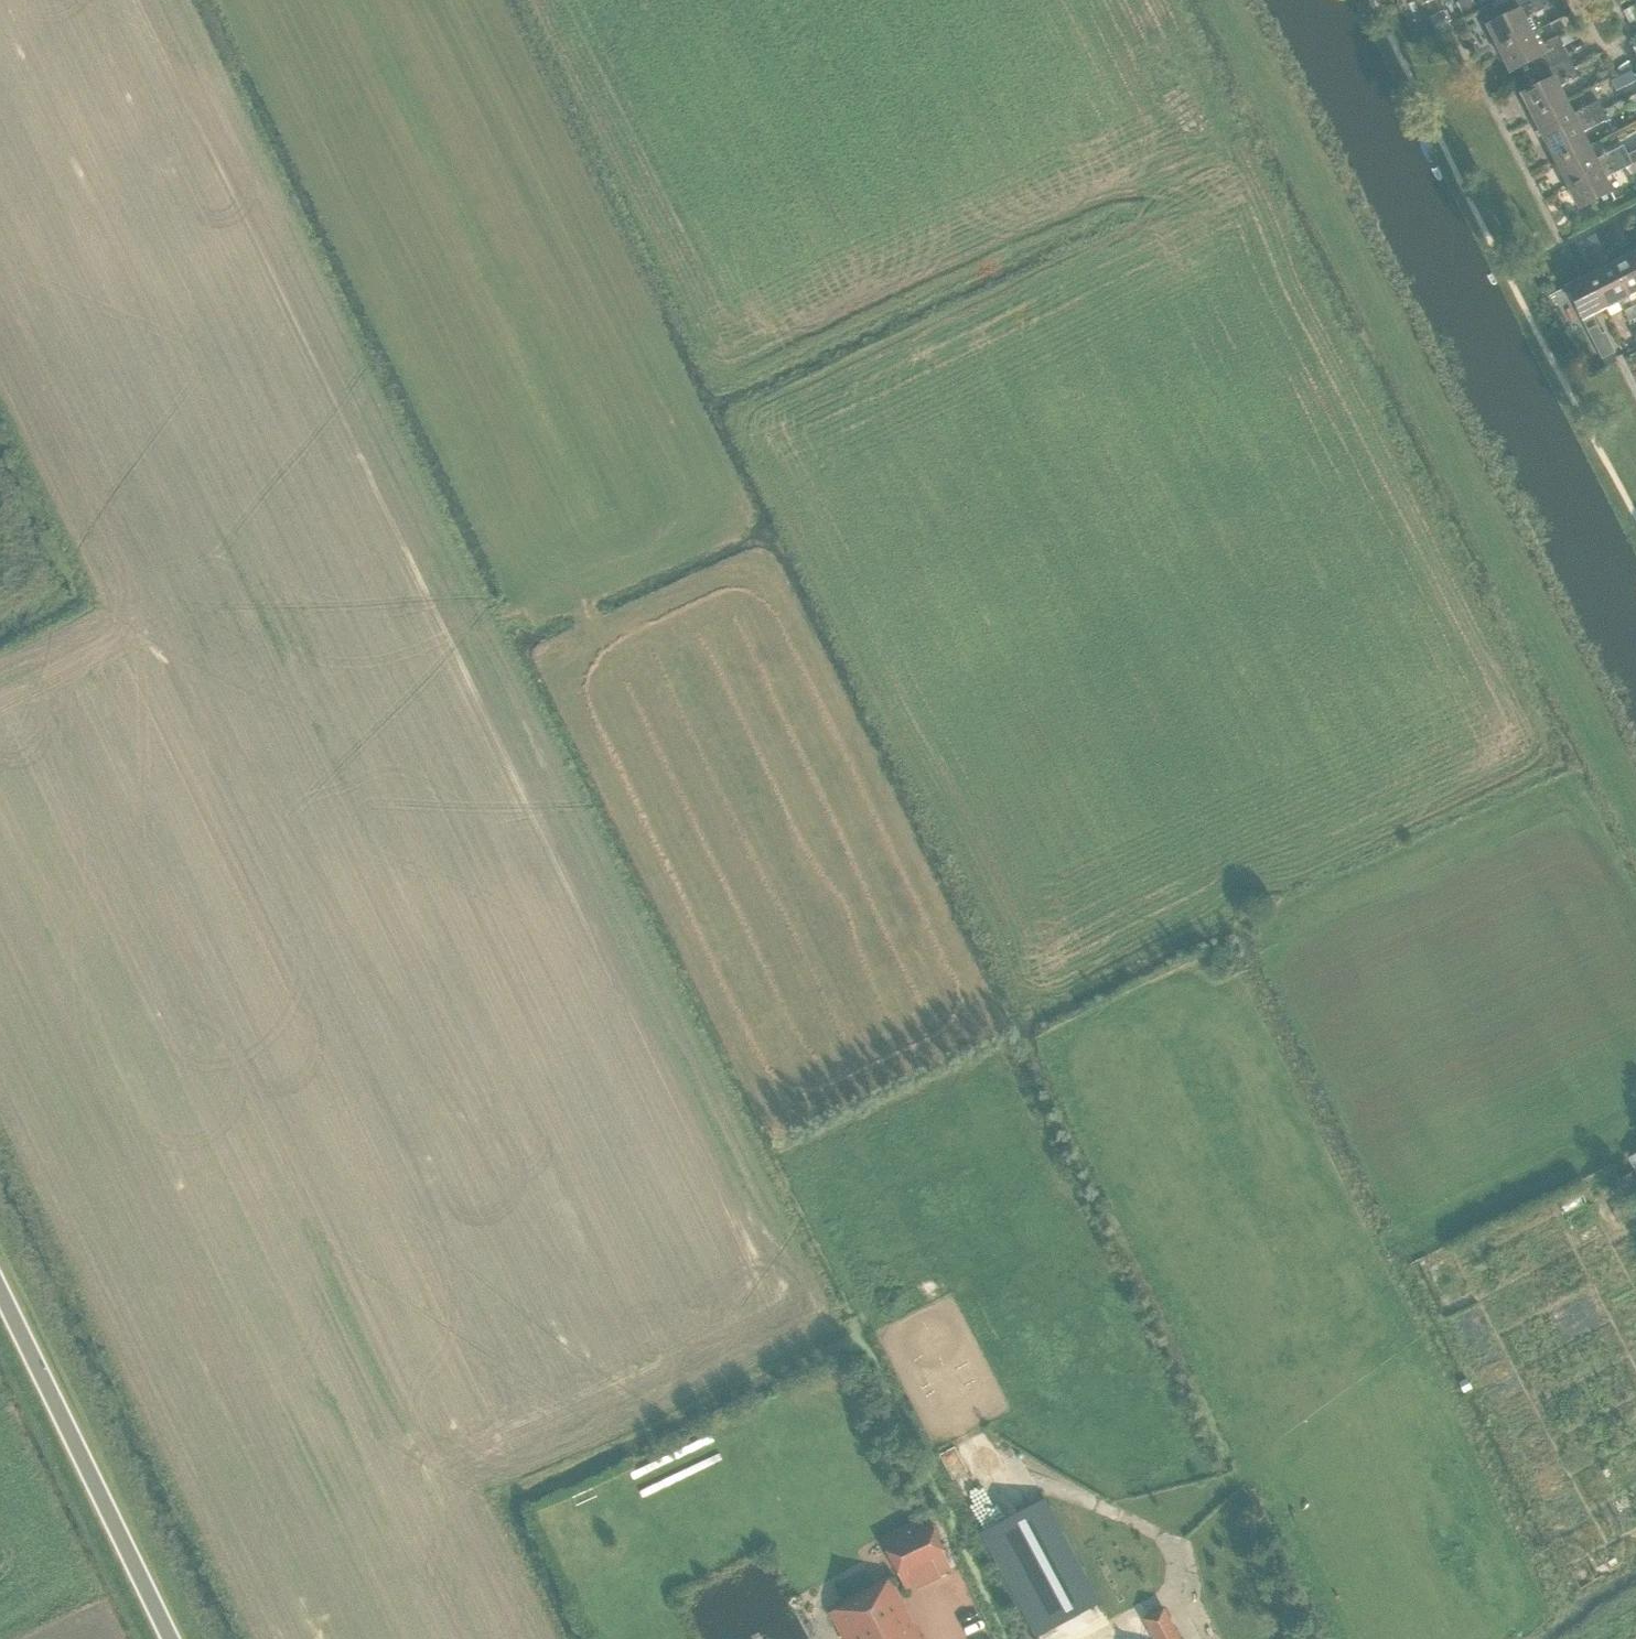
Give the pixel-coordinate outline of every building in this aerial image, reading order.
[(1498,49),(1531,33),(1523,17),(1543,7),(1539,0),(1510,0),(1492,9),(1498,20),(1486,26),(1498,49)] [(1623,11),(1629,23),(1635,19),(1635,12),(1633,6),(1623,11)] [(1531,33),(1498,49),(1510,72),(1536,59),(1542,70),(1568,57),(1557,36),(1544,43),(1537,30),(1531,33)] [(1578,76),(1568,57),(1542,70),(1548,81),(1521,94),(1533,118),(1565,101),(1558,86),(1578,76)] [(1533,118),(1544,140),(1597,114),(1603,111),(1598,100),(1571,113),(1565,101),(1533,118)] [(1597,114),(1544,140),(1555,163),(1589,146),(1581,132),(1607,119),(1603,111),(1597,114)] [(1595,159),(1589,146),(1555,163),(1567,186),(1629,154),(1624,144),(1595,159)] [(1634,163),(1629,154),(1567,186),(1578,209),(1611,192),(1604,178),(1634,163)] [(1634,252),(1611,264),(1635,313),(1635,256),(1634,252)] [(1611,264),(1589,275),(1605,308),(1618,302),(1628,322),(1635,318),(1635,313),(1611,264)] [(1600,311),(1605,308),(1589,275),(1566,287),(1592,340),(1603,359),(1615,352),(1605,332),(1602,334),(1592,315),(1600,311)] [(1628,1164),(1635,1177),(1635,1159),(1628,1164)] [(1045,1497),(980,1532),(1038,1638),(1062,1638),(1108,1615),(1045,1497)] [(952,1569),(927,1514),(880,1537),(906,1591),(952,1569)] [(888,1577),(844,1600),(846,1603),(829,1612),(844,1638),(921,1638),(888,1577)] [(1162,1606),(1143,1617),(1154,1638),(1179,1638),(1162,1606)]
